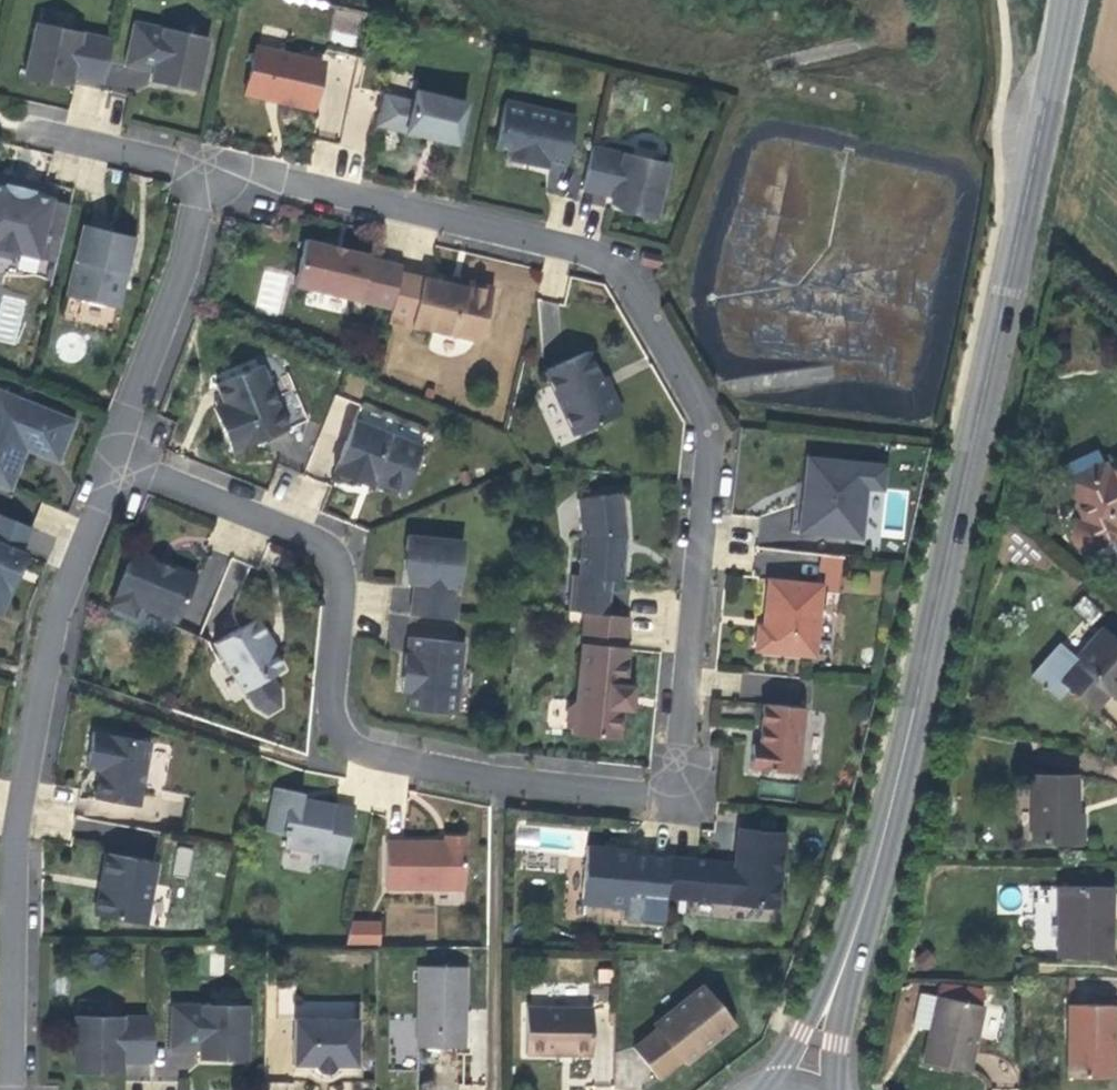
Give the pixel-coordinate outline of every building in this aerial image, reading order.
[(154,71),(152,80),(165,83),(167,75),(176,78),(184,85),(197,87),(207,39),(133,22),(124,65),(154,71)] [(103,82),(112,40),(36,24),(24,78),(37,81),(39,76),(57,79),(70,82),(72,76),(103,82)] [(278,101),(312,110),(323,61),(255,46),(244,94),(266,99),(266,97),(277,100),(278,101)] [(167,75),(165,83),(183,87),(184,85),(176,78),(167,75)] [(57,79),(39,76),(37,81),(56,85),(57,79)] [(457,145),(466,103),(415,91),(413,102),(384,95),(377,125),(457,145)] [(546,168),(546,166),(563,170),(576,118),(505,101),(495,147),(512,151),(533,155),(532,160),(536,165),(546,168)] [(611,203),(624,206),(643,210),(641,215),(655,218),(668,164),(592,147),(582,189),(613,196),(611,203)] [(533,155),(512,151),(510,160),(536,165),(532,160),(533,155)] [(11,259),(18,255),(56,264),(69,205),(52,201),(52,198),(30,193),(30,196),(16,192),(17,190),(0,186),(0,256),(11,259)] [(27,187),(23,186),(17,188),(17,190),(16,192),(30,196),(30,193),(31,192),(30,190),(27,187)] [(641,215),(643,210),(624,206),(623,211),(641,215)] [(133,237),(83,226),(67,297),(116,309),(123,280),(118,279),(120,272),(125,273),(133,237)] [(330,246),(305,240),(293,286),(391,309),(400,272),(401,265),(369,258),(370,255),(346,250),(345,252),(330,249),(330,246)] [(641,251),(639,262),(658,267),(660,255),(641,251)] [(439,281),(400,272),(391,309),(389,320),(479,341),(493,287),(467,280),(465,288),(439,281)] [(467,280),(440,274),(439,281),(465,288),(467,280)] [(616,403),(612,395),(605,392),(599,379),(587,352),(544,372),(573,436),(616,416),(614,410),(616,403)] [(215,385),(223,404),(233,427),(222,431),(232,453),(288,429),(261,365),(215,385)] [(612,395),(604,377),(599,379),(605,392),(612,395)] [(0,390),(0,486),(10,490),(27,449),(58,463),(75,420),(0,390)] [(233,427),(223,404),(213,408),(222,431),(233,427)] [(404,492),(421,448),(354,421),(335,471),(357,480),(360,473),(375,479),(404,492)] [(882,491),(884,464),(806,457),(803,484),(808,485),(806,501),(801,501),(801,507),(798,534),(861,540),(865,490),(882,491)] [(1064,478),(1070,491),(1106,474),(1105,472),(1107,472),(1101,461),(1064,478)] [(1107,472),(1105,472),(1106,474),(1070,491),(1083,521),(1076,525),(1072,530),(1072,534),(1073,540),(1077,546),(1083,548),(1087,548),(1092,546),(1093,548),(1116,537),(1116,528),(1114,522),(1116,521),(1116,467),(1107,472)] [(357,480),(372,486),(375,479),(360,473),(357,480)] [(0,486),(0,493),(8,496),(10,490),(0,486)] [(622,580),(626,536),(621,493),(577,498),(580,536),(578,574),(571,574),(567,611),(584,613),(607,615),(611,579),(622,580)] [(801,507),(793,506),(790,533),(798,534),(801,507)] [(32,528),(0,515),(0,613),(10,589),(12,590),(26,556),(21,554),(32,528)] [(411,550),(409,569),(408,582),(414,583),(411,615),(454,619),(462,542),(407,536),(405,550),(411,550)] [(154,559),(133,550),(110,605),(134,615),(138,605),(171,618),(179,600),(186,596),(194,575),(173,567),(171,572),(152,564),(154,559)] [(173,567),(154,559),(152,564),(171,572),(173,567)] [(769,627),(763,626),(758,626),(755,650),(814,656),(822,585),(774,580),(769,627)] [(768,580),(763,626),(769,627),(774,580),(768,580)] [(176,620),(186,596),(179,600),(171,618),(176,620)] [(607,615),(584,613),(576,701),(568,708),(566,722),(573,730),(573,734),(618,738),(621,708),(630,709),(632,686),(624,686),(627,649),(624,649),(627,617),(607,615)] [(279,691),(270,676),(282,669),(271,650),(264,639),(267,636),(256,618),(215,644),(244,692),(246,691),(255,706),(268,713),(279,706),(279,691)] [(1061,643),(1031,674),(1058,698),(1069,686),(1093,708),(1109,691),(1116,682),(1116,641),(1105,630),(1077,659),(1061,643)] [(274,648),(267,636),(264,639),(271,650),(274,648)] [(462,642),(409,637),(407,654),(405,654),(404,664),(408,669),(413,670),(410,690),(408,709),(455,714),(462,642)] [(408,669),(404,664),(401,690),(410,690),(413,670),(408,669)] [(1109,691),(1114,696),(1116,692),(1116,682),(1109,691)] [(752,744),(749,768),(797,773),(804,708),(763,704),(759,744),(752,744)] [(101,770),(95,798),(139,806),(150,741),(92,731),(88,758),(102,761),(101,770)] [(86,767),(101,770),(102,761),(88,758),(86,767)] [(1032,776),(1032,842),(1081,842),(1081,816),(1075,816),(1075,776),(1032,776)] [(284,846),(318,851),(317,863),(343,868),(354,809),(302,799),(303,793),(274,787),(266,831),(286,835),(284,846)] [(736,865),(669,859),(666,894),(717,899),(717,902),(776,908),(784,835),(739,831),(736,865)] [(445,842),(385,841),(385,887),(465,888),(465,836),(445,836),(445,842)] [(187,877),(192,848),(177,846),(173,875),(187,877)] [(587,846),(581,904),(627,908),(625,921),(663,925),(666,894),(669,859),(631,856),(632,850),(587,846)] [(145,924),(155,868),(130,863),(131,857),(107,852),(102,877),(106,878),(103,892),(99,891),(95,915),(145,924)] [(156,863),(131,857),(130,863),(155,868),(156,863)] [(1110,958),(1111,887),(1058,886),(1057,957),(1110,958)] [(371,922),(350,921),(345,946),(371,947),(371,922)] [(379,922),(371,922),(371,947),(379,947),(379,922)] [(417,966),(416,1047),(464,1047),(465,967),(417,966)] [(940,996),(983,1003),(986,990),(942,982),(940,996)] [(736,1023),(703,984),(654,1023),(658,1028),(634,1047),(659,1078),(683,1059),(687,1063),(736,1023)] [(969,1073),(984,1006),(919,992),(912,1026),(929,1029),(922,1063),(969,1073)] [(201,1058),(214,1059),(214,1050),(223,1050),(232,1056),(246,1056),(247,1006),(171,1005),(170,1048),(201,1049),(201,1058)] [(1114,1005),(1069,1005),(1068,1077),(1113,1078),(1114,1005)] [(525,1054),(592,1054),(592,1007),(525,1007),(525,1054)] [(88,1066),(107,1067),(120,1067),(120,1060),(153,1061),(153,1017),(75,1016),(74,1072),(88,1072),(88,1066)] [(334,1068),(335,1066),(356,1066),(357,1019),(302,1018),(301,1040),(293,1040),(292,1066),(315,1066),(316,1068),(317,1070),(319,1071),(321,1073),(326,1074),(331,1072),(332,1070),(334,1068)] [(302,1018),(293,1018),(293,1040),(301,1040),(302,1018)] [(223,1050),(214,1050),(214,1059),(232,1058),(232,1056),(223,1050)] [(316,1068),(315,1066),(292,1066),(292,1073),(311,1073),(314,1076),(318,1078),(326,1079),(335,1076),(338,1072),(356,1072),(356,1066),(335,1066),(334,1068),(332,1070),(331,1072),(326,1074),(321,1073),(319,1071),(317,1070),(316,1068)]
